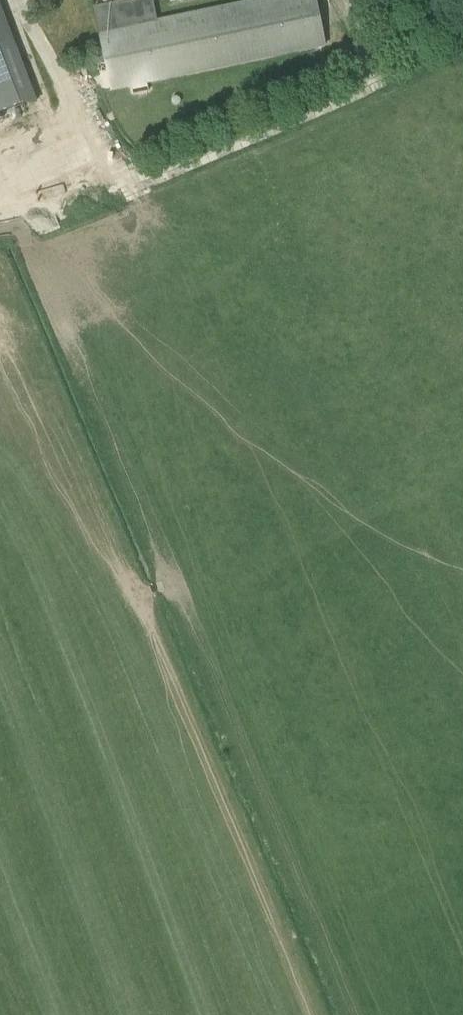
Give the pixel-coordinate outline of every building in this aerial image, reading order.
[(111,91),(324,44),(320,25),(315,0),(252,0),(155,21),(151,0),(130,0),(93,8),(107,71),(111,91)] [(0,5),(0,112),(35,98),(0,5)]
